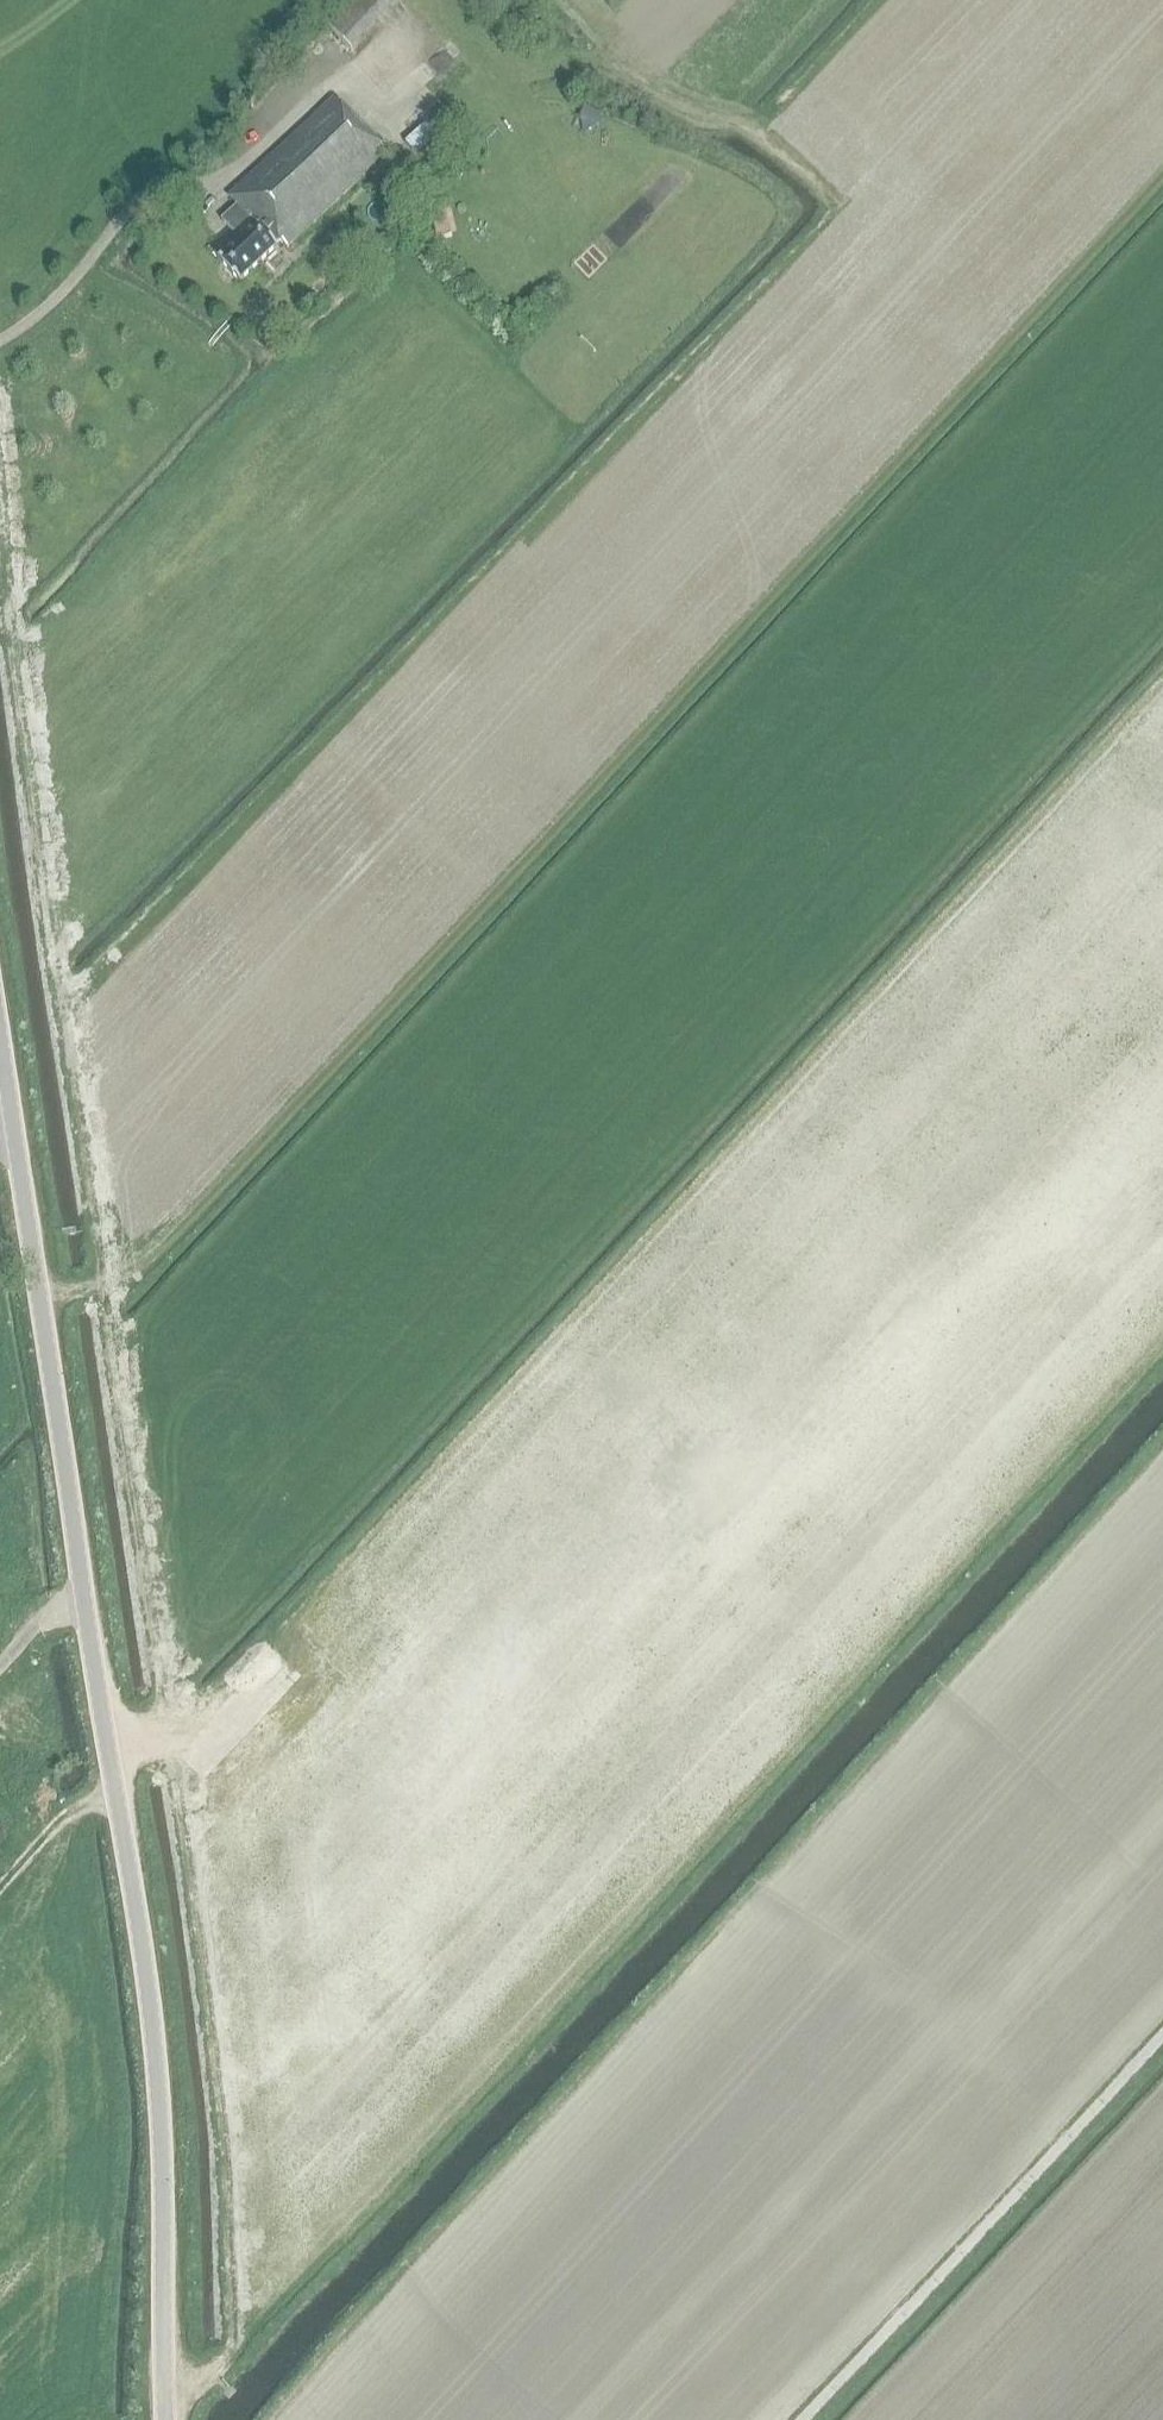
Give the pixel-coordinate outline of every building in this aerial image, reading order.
[(401,0),(343,0),(322,21),(350,50),(401,0)] [(289,250),(387,155),(332,99),(229,200),(242,213),(227,228),(230,231),(208,253),(240,286),(283,244),(289,250)] [(438,105),(427,115),(441,131),(452,121),(438,105)] [(584,108),(579,118),(598,127),(603,117),(584,108)] [(426,124),(405,143),(412,152),(433,133),(426,124)] [(432,210),(439,237),(459,233),(452,205),(432,210)]
